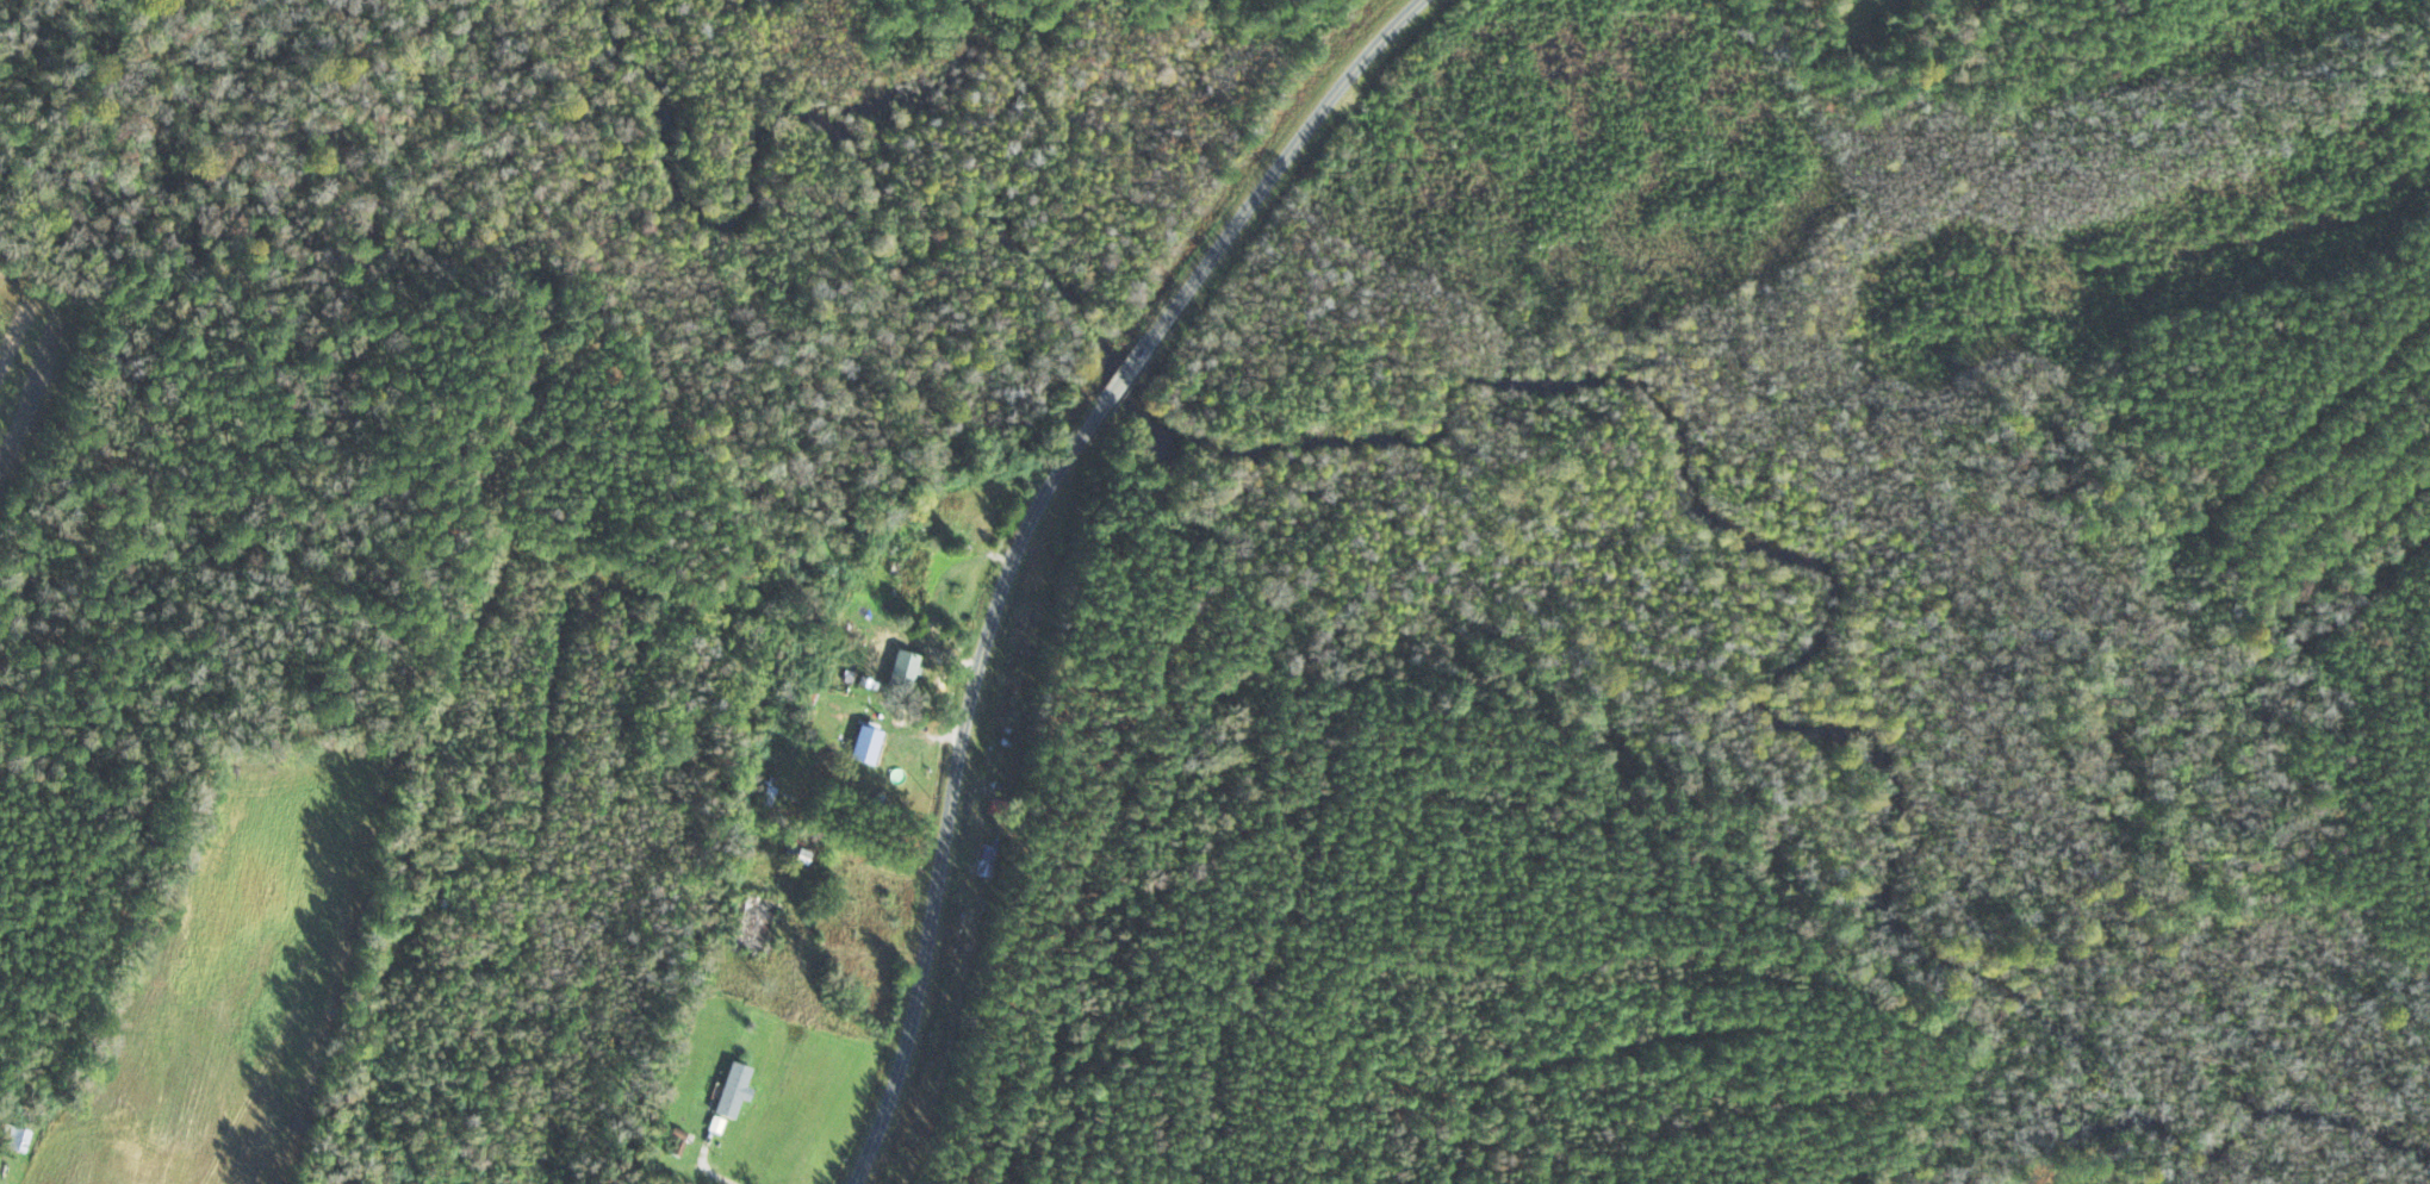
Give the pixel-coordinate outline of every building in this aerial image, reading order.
[(919,656),(895,649),(883,688),(908,695),(919,656)] [(849,758),(872,765),(882,731),(859,724),(849,758)] [(785,856),(806,865),(815,843),(794,835),(785,856)] [(753,1068),(730,1061),(714,1114),(737,1121),(753,1068)] [(32,1133),(6,1124),(0,1142),(0,1146),(25,1155),(32,1133)]
